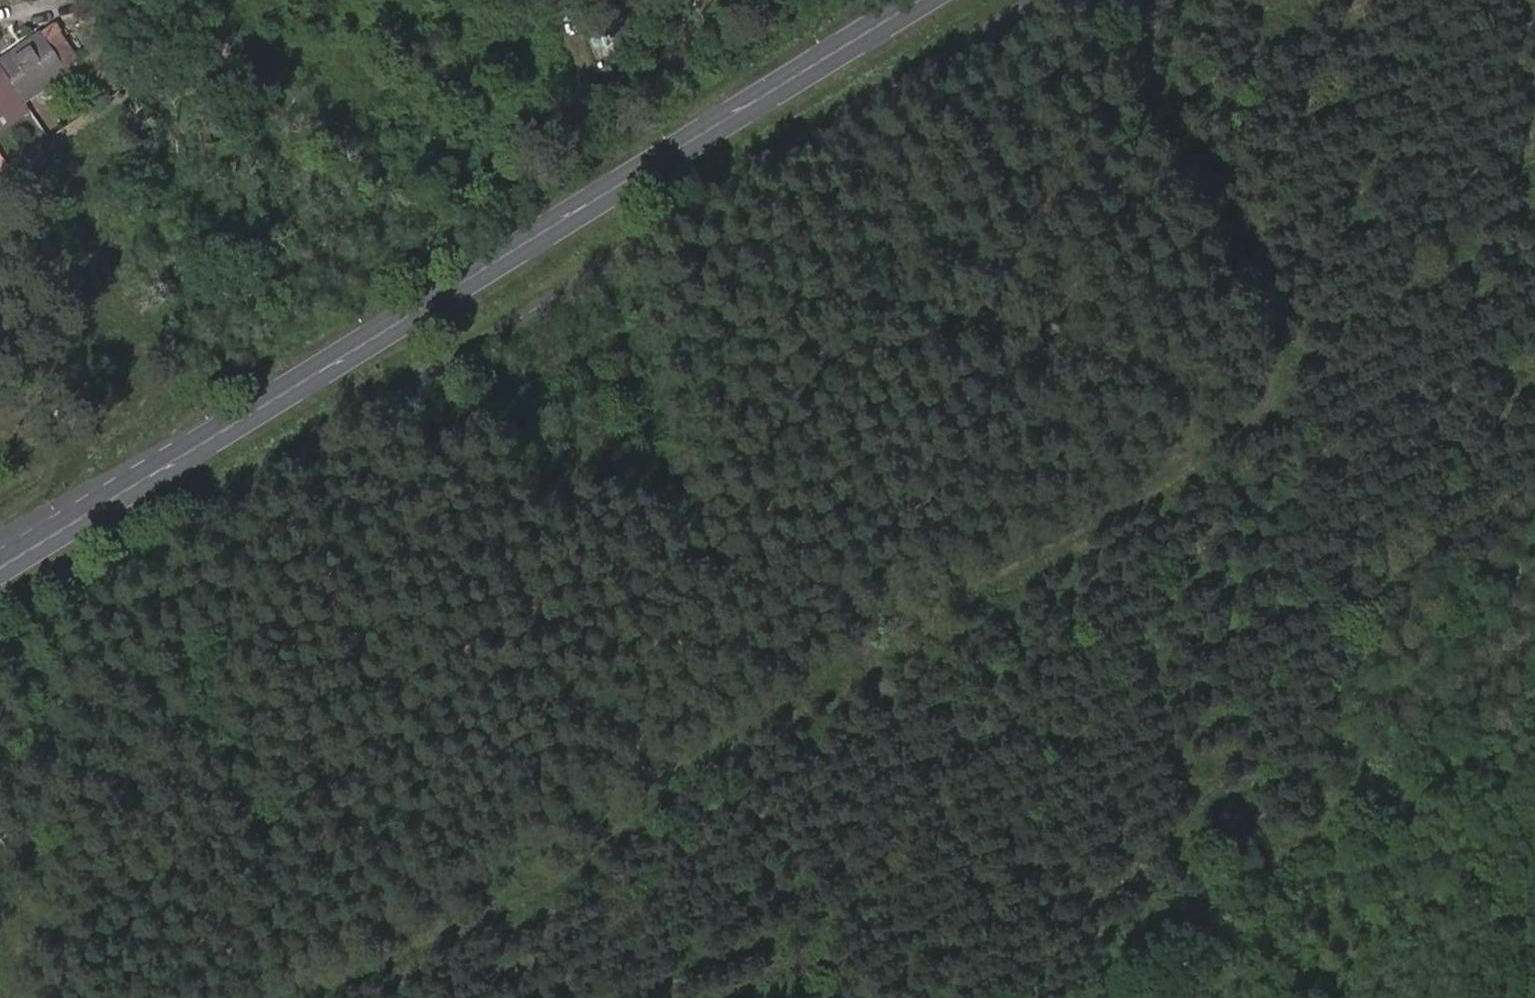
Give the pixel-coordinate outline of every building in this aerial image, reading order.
[(0,55),(0,67),(21,99),(78,60),(59,33),(46,41),(37,29),(0,55)] [(28,110),(21,99),(0,67),(0,129),(28,110)]
